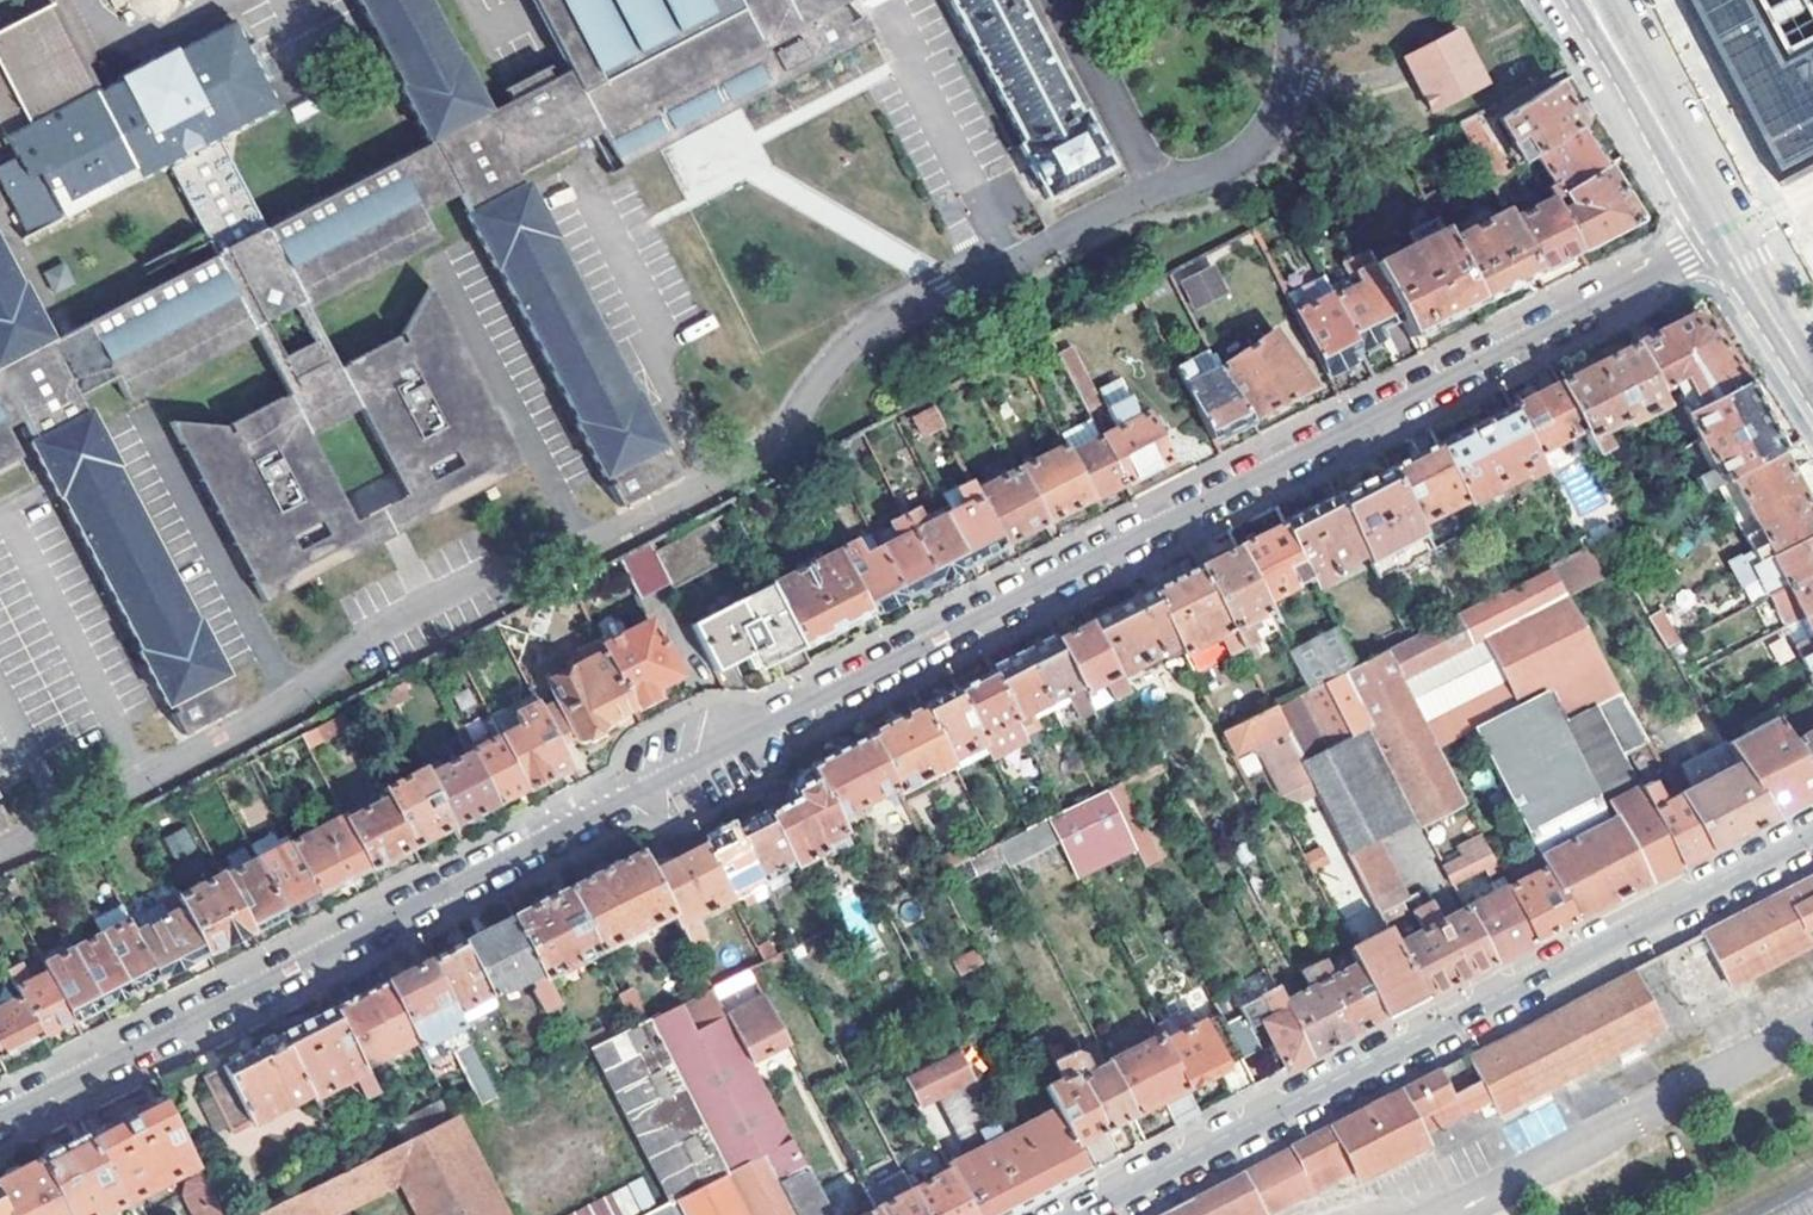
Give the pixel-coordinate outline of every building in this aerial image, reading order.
[(488,115),(458,58),(453,60),(421,0),(357,0),(365,16),(402,88),(399,90),(428,145),(432,142),(488,115)] [(560,0),(542,0),(578,70),(593,62),(560,0)] [(593,62),(578,70),(600,134),(615,162),(657,140),(650,128),(769,70),(767,67),(771,65),(773,69),(774,72),(777,75),(780,77),(784,79),(788,80),(792,80),(797,79),(801,77),(804,74),(806,70),(808,65),(809,59),(808,57),(806,52),(810,51),(821,72),(868,48),(857,25),(845,31),(837,14),(863,0),(560,0),(593,62)] [(1014,0),(938,0),(1012,140),(1006,144),(1036,202),(1106,165),(1076,107),(1073,109),(1014,0)] [(1772,165),(1783,185),(1812,170),(1812,0),(1686,0),(1772,165)] [(219,254),(261,235),(214,146),(275,115),(229,28),(173,58),(168,52),(112,81),(116,86),(34,129),(32,127),(93,95),(50,10),(0,36),(0,122),(18,158),(0,169),(0,179),(11,201),(29,215),(23,224),(32,241),(143,183),(174,168),(219,254)] [(1411,63),(1430,100),(1434,97),(1444,116),(1492,89),(1463,34),(1411,63)] [(710,129),(821,72),(810,51),(806,52),(808,57),(809,59),(808,65),(806,70),(804,74),(801,77),(797,79),(792,80),(788,80),(784,79),(780,77),(777,75),(774,72),(773,69),(771,65),(767,67),(769,70),(650,128),(657,140),(615,162),(621,175),(710,129)] [(578,70),(557,80),(552,69),(507,92),(512,101),(488,115),(432,142),(434,146),(261,235),(219,254),(49,341),(0,366),(0,459),(19,449),(9,428),(23,421),(35,444),(88,416),(78,397),(113,379),(122,396),(254,328),(306,302),(433,237),(421,213),(459,194),(469,213),(519,187),(514,178),(600,134),(578,70)] [(1523,163),(1537,154),(1583,125),(1557,85),(1519,108),(1498,122),(1511,141),(1509,143),(1523,163)] [(1434,97),(1430,100),(1440,118),(1444,116),(1434,97)] [(1470,119),(1457,127),(1489,184),(1503,175),(1506,174),(1489,143),(1486,145),(1470,119)] [(1556,194),(1559,200),(1566,196),(1610,166),(1583,125),(1537,154),(1561,189),(1556,194)] [(1642,223),(1642,216),(1610,166),(1566,196),(1572,206),(1561,213),(1582,253),(1642,223)] [(1489,184),(1502,208),(1518,200),(1503,175),(1489,184)] [(519,187),(469,213),(465,215),(494,271),(498,269),(578,421),(573,423),(599,474),(604,472),(608,481),(604,483),(615,504),(675,472),(664,451),(658,454),(654,445),(659,442),(633,393),(628,395),(548,242),(553,240),(524,184),(519,187)] [(569,186),(545,197),(566,244),(590,233),(569,186)] [(23,224),(29,215),(11,201),(23,224)] [(1539,274),(1582,253),(1561,213),(1556,203),(1512,225),(1539,274)] [(1479,304),(1539,274),(1512,225),(1505,213),(1446,242),(1479,304)] [(1412,337),(1479,304),(1446,242),(1435,220),(1409,232),(1415,245),(1374,264),(1401,317),(1412,337)] [(49,341),(48,339),(52,337),(26,287),(22,289),(0,247),(0,366),(49,341)] [(1343,280),(1348,288),(1332,297),(1361,352),(1365,350),(1369,358),(1383,350),(1379,341),(1383,339),(1378,330),(1401,317),(1374,264),(1368,251),(1344,263),(1350,276),(1343,280)] [(1192,311),(1227,294),(1207,254),(1172,271),(1192,311)] [(64,261),(44,272),(56,294),(76,282),(64,261)] [(1294,307),(1330,378),(1355,366),(1352,360),(1362,355),(1361,352),(1332,297),(1323,280),(1308,288),(1313,297),(1294,307)] [(341,370),(361,410),(407,498),(464,469),(459,459),(466,456),(471,466),(523,470),(509,444),(502,447),(438,320),(445,317),(431,290),(402,335),(406,344),(401,347),(397,338),(346,364),(347,367),(341,370)] [(290,396),(310,436),(361,410),(341,370),(306,302),(254,328),(290,396)] [(1672,418),(1745,382),(1708,321),(1698,318),(1689,316),(1634,344),(1665,403),(1672,418)] [(1197,330),(1207,348),(1215,343),(1206,326),(1197,330)] [(1311,387),(1274,330),(1218,368),(1248,419),(1311,387)] [(1586,430),(1598,452),(1612,444),(1604,428),(1621,417),(1625,424),(1665,403),(1634,344),(1561,382),(1586,430)] [(1057,357),(1086,413),(1094,410),(1092,407),(1098,403),(1069,350),(1057,357)] [(1187,361),(1176,367),(1212,438),(1248,419),(1218,368),(1197,379),(1187,361)] [(1541,464),(1543,467),(1563,457),(1556,445),(1586,430),(1561,382),(1511,407),(1541,464)] [(1745,382),(1672,418),(1686,444),(1703,487),(1732,472),(1780,448),(1773,435),(1766,422),(1748,386),(1745,382)] [(356,524),(310,436),(290,396),(281,401),(279,399),(228,424),(234,434),(229,436),(224,427),(170,421),(185,449),(192,445),(258,573),(251,576),(265,602),(290,558),(285,548),(292,544),(298,554),(356,524)] [(1106,410),(1115,428),(1099,437),(1124,484),(1171,460),(1146,413),(1138,416),(1129,399),(1106,410)] [(921,438),(946,426),(935,404),(910,416),(921,438)] [(1440,443),(1469,501),(1541,464),(1511,407),(1440,443)] [(88,416),(35,444),(31,446),(59,500),(63,497),(140,646),(136,649),(162,701),(168,698),(173,707),(170,709),(181,730),(240,699),(229,678),(223,681),(218,672),(224,669),(199,620),(195,622),(116,469),(119,467),(104,437),(92,414),(88,416)] [(1124,484),(1099,437),(1068,453),(1094,500),(1124,484)] [(1391,468),(1419,527),(1469,501),(1440,443),(1391,468)] [(1022,462),(1024,466),(1017,471),(1046,524),(1094,500),(1068,453),(1064,446),(1033,461),(1030,457),(1022,462)] [(1729,561),(1735,574),(1812,535),(1812,512),(1807,501),(1780,448),(1732,472),(1767,540),(1729,561)] [(290,558),(265,602),(523,470),(471,466),(466,456),(459,459),(464,469),(407,498),(356,524),(298,554),(292,544),(285,548),(290,558)] [(1366,554),(1379,579),(1394,572),(1396,574),(1417,564),(1415,561),(1432,552),(1419,527),(1391,468),(1337,496),(1366,554)] [(1004,546),(1046,524),(1017,471),(982,488),(978,481),(971,484),(1004,546)] [(942,510),(970,563),(1004,546),(971,484),(969,480),(955,488),(965,504),(951,512),(948,506),(942,510)] [(942,495),(948,506),(951,512),(965,504),(955,488),(942,495)] [(1312,579),(1316,586),(1339,575),(1337,570),(1366,554),(1337,496),(1284,522),(1312,579)] [(926,525),(915,504),(902,512),(937,580),(970,563),(942,510),(936,513),(939,518),(926,525)] [(879,548),(905,596),(937,580),(902,512),(887,520),(891,527),(897,538),(879,548)] [(727,542),(714,518),(651,550),(667,582),(672,588),(713,567),(706,553),(727,542)] [(1237,546),(1265,603),(1273,599),(1276,604),(1282,599),(1280,595),(1312,579),(1284,522),(1237,546)] [(891,527),(873,536),(879,548),(897,538),(891,527)] [(870,532),(857,538),(865,555),(879,548),(873,536),(870,532)] [(1760,578),(1768,594),(1812,572),(1812,535),(1735,574),(1741,586),(1760,578)] [(1552,563),(1644,732),(1672,718),(1597,581),(1624,567),(1606,536),(1552,563)] [(837,548),(867,606),(875,602),(879,609),(905,596),(879,548),(865,555),(857,538),(837,548)] [(1201,565),(1241,647),(1253,643),(1242,620),(1267,606),(1265,603),(1237,546),(1201,565)] [(804,646),(870,612),(867,606),(837,548),(770,583),(804,646)] [(619,567),(636,598),(667,582),(651,550),(619,567)] [(1625,757),(1651,743),(1644,732),(1552,563),(1499,590),(1650,881),(1673,868),(1681,864),(1640,787),(1625,757)] [(1179,652),(1182,657),(1222,635),(1231,653),(1241,647),(1201,565),(1149,592),(1179,652)] [(1768,594),(1775,607),(1795,600),(1803,616),(1812,611),(1812,572),(1768,594)] [(690,623),(716,672),(751,654),(759,670),(804,646),(770,583),(690,623)] [(1650,881),(1499,590),(1383,648),(1435,748),(1473,728),(1548,865),(1576,919),(1586,914),(1650,881)] [(1087,623),(1117,679),(1160,656),(1162,661),(1179,652),(1149,592),(1087,623)] [(1653,614),(1670,642),(1684,635),(1668,607),(1653,614)] [(1280,632),(1307,687),(1353,663),(1348,653),(1327,609),(1280,632)] [(1803,616),(1812,637),(1796,646),(1801,656),(1812,650),(1812,611),(1803,616)] [(1786,625),(1796,646),(1812,637),(1803,616),(1786,625)] [(642,622),(600,642),(602,648),(633,707),(657,694),(654,689),(675,678),(675,672),(651,625),(642,622)] [(1056,639),(1081,688),(1087,685),(1091,694),(1103,687),(1108,696),(1122,688),(1117,679),(1087,623),(1056,639)] [(1036,731),(1028,716),(1069,695),(1075,709),(1089,702),(1081,688),(1056,639),(988,674),(1022,737),(1036,731)] [(575,736),(579,743),(606,730),(602,722),(633,707),(602,648),(544,678),(555,698),(549,702),(550,710),(542,713),(558,744),(575,736)] [(1445,867),(1453,881),(1493,860),(1435,748),(1383,648),(1363,658),(1353,663),(1307,687),(1271,705),(1284,731),(1300,762),(1373,725),(1419,816),(1423,822),(1441,813),(1463,856),(1445,867)] [(1363,658),(1358,648),(1348,653),(1353,663),(1363,658)] [(1802,657),(1812,679),(1812,652),(1802,657)] [(986,743),(995,759),(1024,744),(1022,737),(988,674),(957,689),(986,743)] [(924,706),(953,761),(986,743),(957,689),(924,706)] [(532,694),(491,716),(500,735),(528,788),(569,765),(558,744),(542,713),(532,694)] [(1265,696),(1256,701),(1261,710),(1269,706),(1265,696)] [(1219,731),(1234,758),(1284,731),(1271,705),(1269,706),(1261,710),(1219,731)] [(870,734),(901,791),(955,765),(953,761),(924,706),(870,734)] [(300,732),(306,746),(349,725),(342,711),(300,732)] [(1729,741),(1741,761),(1773,816),(1812,796),(1812,778),(1773,716),(1729,741)] [(1812,767),(1812,723),(1793,733),(1812,767)] [(1314,790),(1348,853),(1374,839),(1419,816),(1373,725),(1300,762),(1314,790)] [(811,763),(841,821),(863,809),(868,819),(879,813),(874,805),(901,791),(870,734),(811,763)] [(495,804),(528,788),(500,735),(467,751),(495,804)] [(467,751),(463,744),(422,765),(453,826),(495,804),(467,751)] [(1702,752),(1685,760),(1698,784),(1680,793),(1710,849),(1763,821),(1773,816),(1741,761),(1716,775),(1702,752)] [(1159,859),(1146,834),(1143,836),(1120,791),(1163,768),(1160,761),(1129,778),(1104,791),(1135,850),(1144,867),(1159,859)] [(798,860),(801,867),(832,851),(827,840),(847,831),(841,821),(811,763),(801,769),(795,785),(802,795),(773,810),(798,860)] [(415,845),(453,826),(422,765),(382,786),(385,791),(415,845)] [(1710,849),(1680,793),(1664,802),(1652,780),(1640,787),(1681,864),(1702,853),(1710,849)] [(1286,806),(1347,923),(1376,907),(1348,853),(1314,790),(1286,806)] [(377,794),(379,799),(345,817),(372,868),(415,845),(385,791),(377,794)] [(1061,842),(1080,879),(1135,850),(1104,791),(1049,818),(1061,842)] [(9,818),(0,802),(0,823),(9,818)] [(742,827),(766,876),(798,860),(773,810),(742,827)] [(345,817),(343,813),(288,842),(317,894),(372,868),(345,817)] [(1061,842),(1049,818),(998,844),(1010,868),(1061,842)] [(164,835),(172,859),(196,851),(187,827),(164,835)] [(710,843),(735,893),(766,876),(742,827),(710,843)] [(251,840),(256,850),(252,852),(284,912),(317,894),(288,842),(285,835),(274,840),(270,831),(251,840)] [(1392,886),(1397,884),(1374,839),(1348,853),(1376,907),(1378,912),(1400,901),(1392,886)] [(675,914),(680,924),(737,896),(735,893),(710,843),(686,856),(669,858),(652,865),(675,914)] [(938,859),(944,870),(973,857),(967,844),(938,859)] [(230,864),(219,869),(221,873),(251,929),(284,912),(252,852),(247,855),(241,845),(224,854),(230,864)] [(568,888),(599,952),(675,914),(652,865),(644,850),(568,888)] [(1569,923),(1576,919),(1548,865),(1508,886),(1535,940),(1569,923)] [(251,929),(221,873),(178,897),(207,952),(251,929)] [(1724,991),(1812,945),(1812,875),(1695,935),(1724,991)] [(1535,940),(1508,886),(1467,909),(1495,961),(1503,957),(1535,940)] [(514,915),(546,978),(599,952),(568,888),(514,915)] [(178,897),(176,893),(127,919),(159,976),(207,952),(178,897)] [(1414,913),(1423,931),(1396,946),(1424,998),(1434,992),(1495,961),(1467,909),(1444,921),(1434,904),(1414,913)] [(127,919),(121,909),(95,923),(99,933),(130,991),(159,976),(127,919)] [(492,993),(503,1016),(514,1010),(505,991),(532,977),(536,984),(535,991),(547,1014),(561,1007),(546,978),(514,915),(466,940),(492,993)] [(1388,931),(1353,949),(1360,962),(1388,1016),(1397,1011),(1424,998),(1396,946),(1388,931)] [(130,991),(99,933),(71,948),(102,1005),(130,991)] [(760,945),(768,960),(780,954),(772,938),(760,945)] [(429,958),(457,1012),(492,993),(466,940),(429,958)] [(71,948),(44,961),(48,970),(75,1019),(102,1005),(71,948)] [(958,961),(964,972),(986,961),(979,950),(958,961)] [(1388,1016),(1360,962),(1336,975),(1328,957),(1314,965),(1351,1035),(1381,1020),(1388,1016)] [(415,1038),(419,1045),(432,1038),(440,1056),(455,1048),(484,1105),(500,1096),(457,1012),(429,958),(386,981),(415,1038)] [(18,961),(6,967),(13,981),(42,1036),(75,1019),(48,970),(29,979),(18,961)] [(1304,971),(1311,988),(1286,1002),(1313,1055),(1321,1051),(1351,1035),(1314,965),(1304,971)] [(1354,1173),(1360,1185),(1427,1148),(1421,1137),(1491,1100),(1499,1116),(1662,1029),(1632,969),(1159,1214),(1272,1214),(1354,1173)] [(1264,1024),(1287,1069),(1313,1055),(1286,1002),(1270,971),(1260,975),(1266,990),(1240,1003),(1247,1021),(1228,1030),(1241,1056),(1260,1047),(1253,1030),(1264,1024)] [(13,981),(0,989),(0,1058),(42,1036),(13,981)] [(336,1006),(365,1064),(415,1038),(386,981),(336,1006)] [(755,1059),(732,1013),(719,986),(649,1021),(726,1173),(729,1172),(751,1214),(833,1214),(755,1059)] [(632,989),(621,994),(630,1013),(641,1007),(632,989)] [(755,1059),(794,1041),(770,994),(732,1013),(755,1059)] [(313,1090),(317,1098),(370,1071),(365,1064),(336,1006),(283,1033),(313,1090)] [(641,1007),(630,1013),(636,1028),(649,1021),(641,1007)] [(1226,1065),(1241,1056),(1228,1030),(1219,1014),(1164,1043),(1187,1088),(1227,1068),(1226,1065)] [(595,1048),(592,1049),(671,1203),(676,1200),(726,1173),(649,1021),(636,1028),(595,1048)] [(203,1073),(230,1130),(251,1118),(254,1121),(313,1090),(283,1033),(203,1073)] [(1165,1099),(1178,1125),(1201,1114),(1187,1088),(1164,1043),(1160,1036),(1109,1063),(1135,1114),(1165,1099)] [(578,1042),(583,1054),(592,1049),(595,1048),(589,1037),(578,1042)] [(1052,1046),(1057,1058),(1068,1052),(1063,1041),(1052,1046)] [(1059,1108),(998,1139),(996,1133),(1002,1129),(958,1045),(904,1073),(952,1167),(976,1214),(1006,1214),(1049,1192),(1082,1175),(1090,1171),(1077,1144),(1059,1108)] [(1106,1129),(1135,1114),(1109,1063),(1105,1055),(1092,1061),(1086,1050),(1078,1054),(1075,1049),(1068,1052),(1106,1129)] [(1057,1058),(1065,1074),(1047,1084),(1059,1108),(1077,1144),(1083,1140),(1097,1167),(1119,1156),(1106,1129),(1068,1052),(1057,1058)] [(123,1203),(189,1168),(195,1180),(187,1184),(186,1195),(196,1214),(224,1214),(161,1096),(87,1133),(123,1203)] [(447,1101),(398,1126),(408,1144),(456,1120),(447,1101)] [(409,1179),(428,1214),(506,1214),(456,1120),(408,1144),(357,1170),(336,1181),(268,1214),(336,1214),(409,1179)] [(123,1203),(87,1133),(39,1159),(68,1214),(98,1214),(123,1203)] [(347,1152),(327,1163),(336,1181),(357,1170),(347,1152)] [(853,1162),(863,1182),(875,1175),(865,1155),(853,1162)] [(9,1214),(68,1214),(39,1159),(0,1178),(0,1198),(9,1214)] [(952,1167),(912,1188),(926,1214),(976,1214),(952,1167)] [(729,1172),(726,1173),(676,1200),(684,1214),(751,1214),(729,1172)] [(560,1214),(640,1214),(656,1208),(644,1180),(560,1214)] [(912,1188),(875,1207),(879,1214),(926,1214),(912,1188)] [(0,1198),(0,1214),(9,1214),(0,1198)] [(676,1200),(671,1203),(647,1214),(684,1214),(676,1200)]
